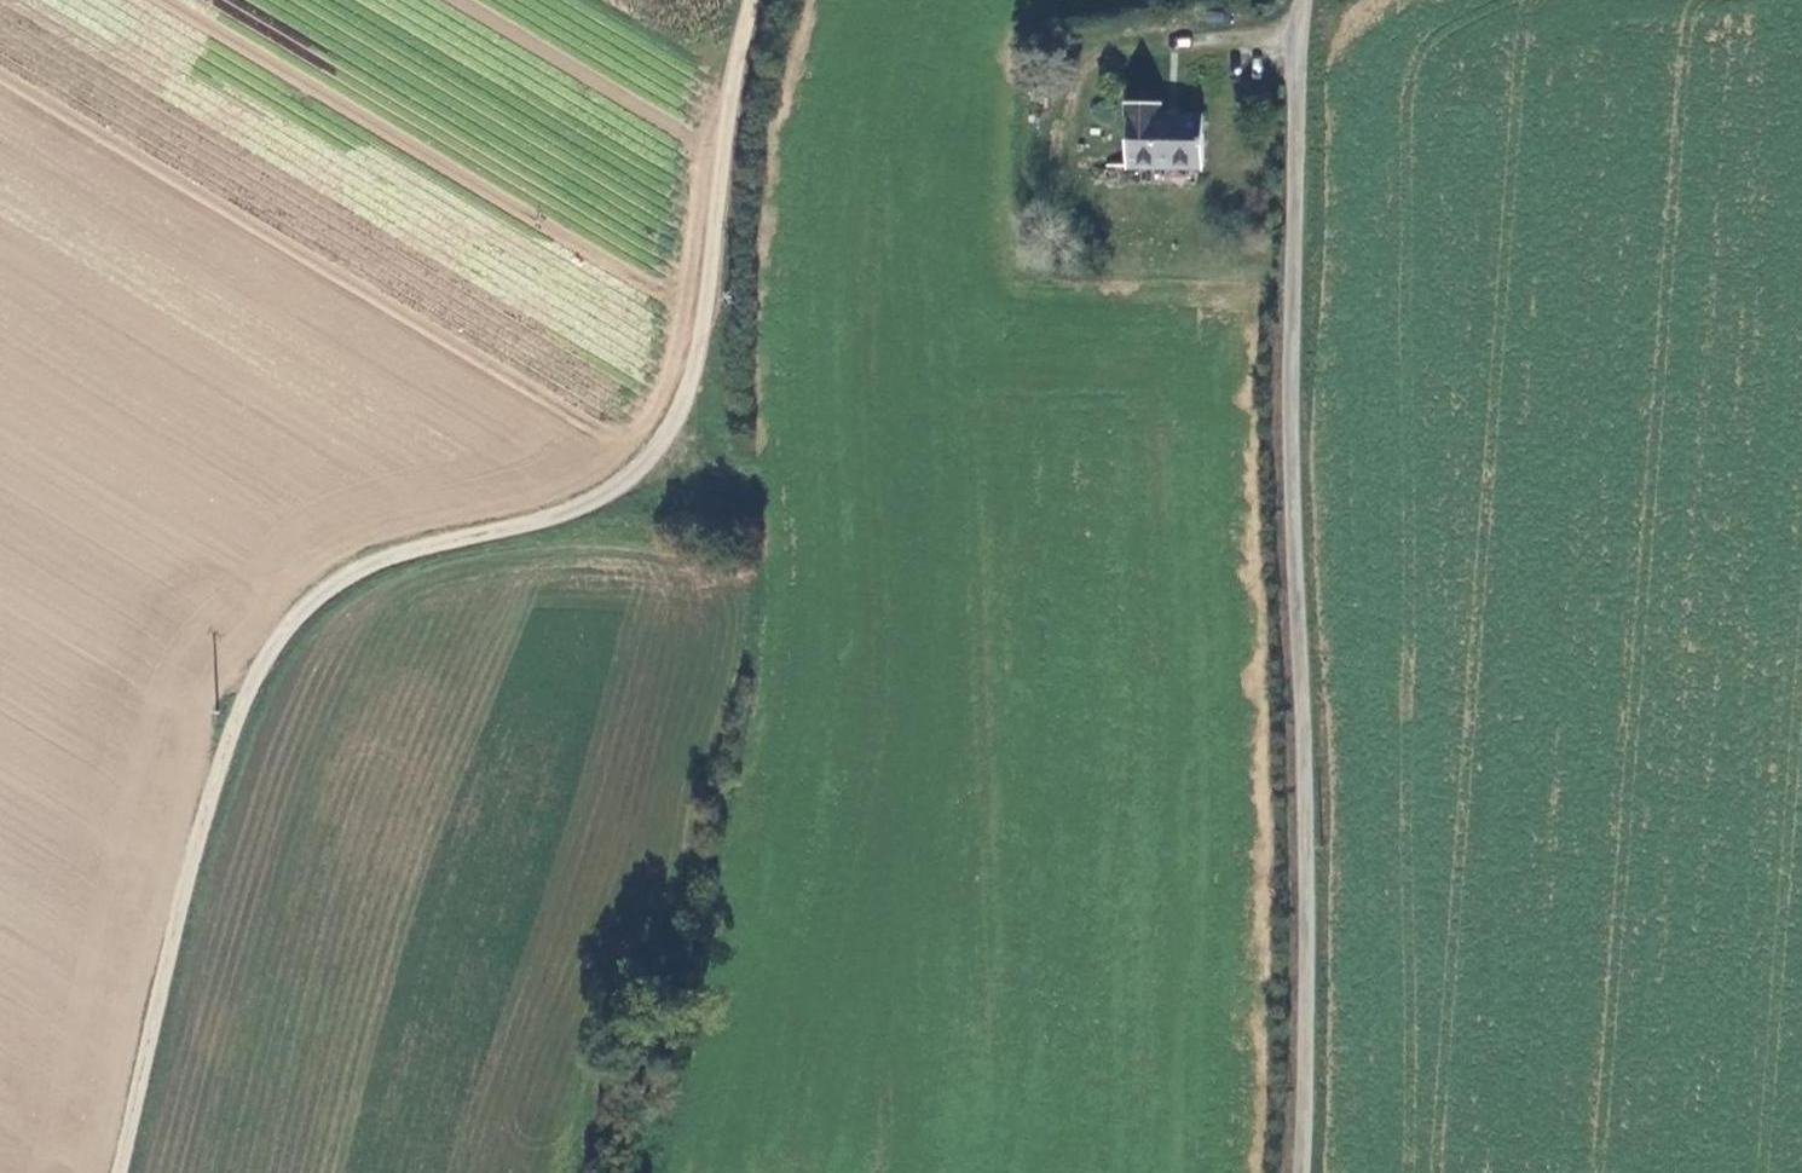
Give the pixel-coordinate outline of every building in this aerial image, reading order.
[(1160,118),(1159,106),(1130,106),(1131,171),(1204,171),(1204,119),(1160,118)]
